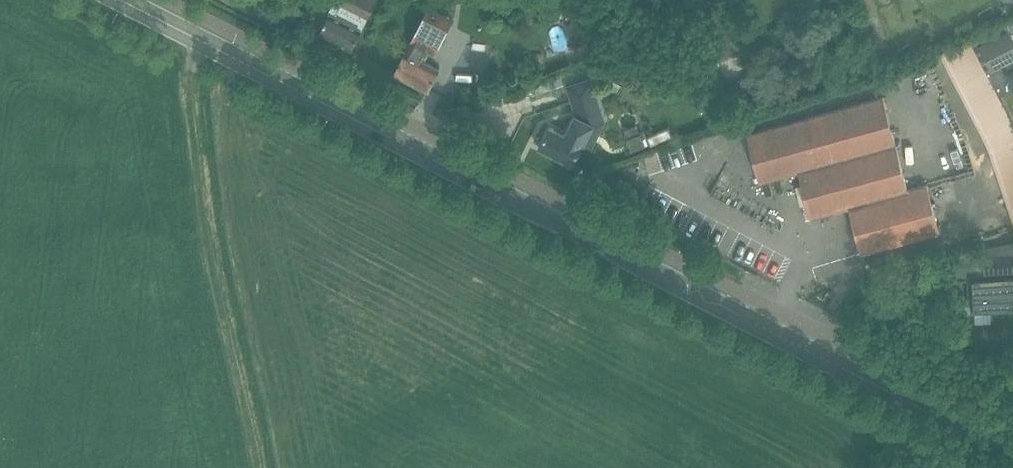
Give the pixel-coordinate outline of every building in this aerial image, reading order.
[(341,5),(368,19),(377,0),(343,0),(341,5)] [(329,14),(320,32),(352,49),(362,30),(368,19),(341,5),(335,16),(329,13),(329,14)] [(396,72),(428,88),(429,88),(438,69),(423,61),(429,51),(434,53),(442,36),(420,25),(396,72)] [(968,39),(985,72),(991,68),(992,69),(1012,58),(1012,38),(1010,32),(1003,36),(998,25),(968,39)] [(957,50),(936,55),(943,86),(965,81),(957,50)] [(550,126),(548,129),(539,147),(573,164),(592,127),(605,123),(605,122),(591,78),(567,85),(576,115),(566,134),(550,126)] [(908,190),(884,97),(747,134),(760,182),(798,172),(802,186),(797,187),(801,204),(806,202),(810,218),(849,207),(861,254),(940,232),(927,184),(908,190)] [(985,256),(985,272),(1012,271),(1012,255),(985,256)] [(973,280),(973,281),(974,302),(974,313),(1012,311),(1012,278),(1004,279),(1004,281),(993,281),(993,279),(973,280)]
